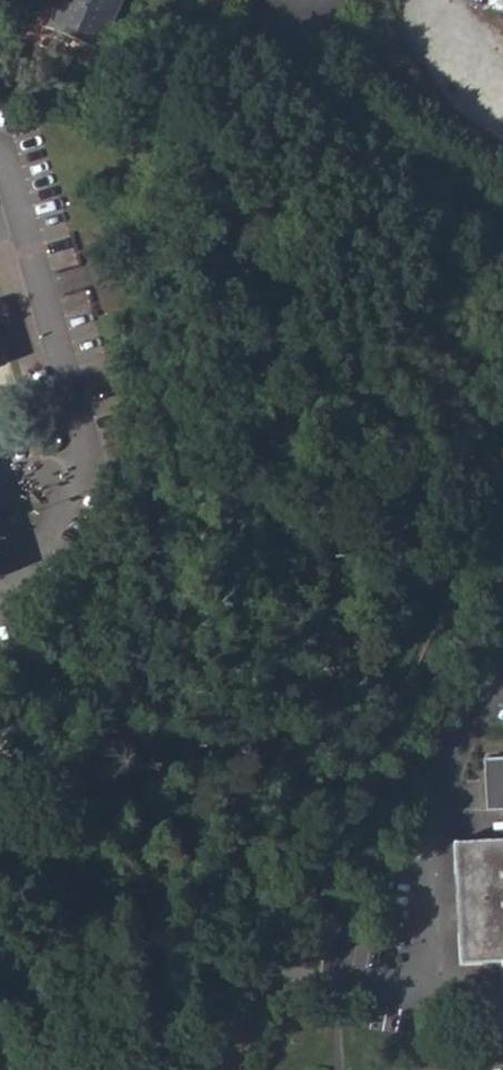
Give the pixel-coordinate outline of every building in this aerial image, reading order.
[(57,23),(108,46),(130,0),(67,0),(57,23)] [(11,362),(0,322),(0,365),(11,362)] [(485,759),(488,812),(502,810),(502,758),(485,759)] [(454,844),(461,962),(501,960),(502,960),(502,841),(454,844)]
